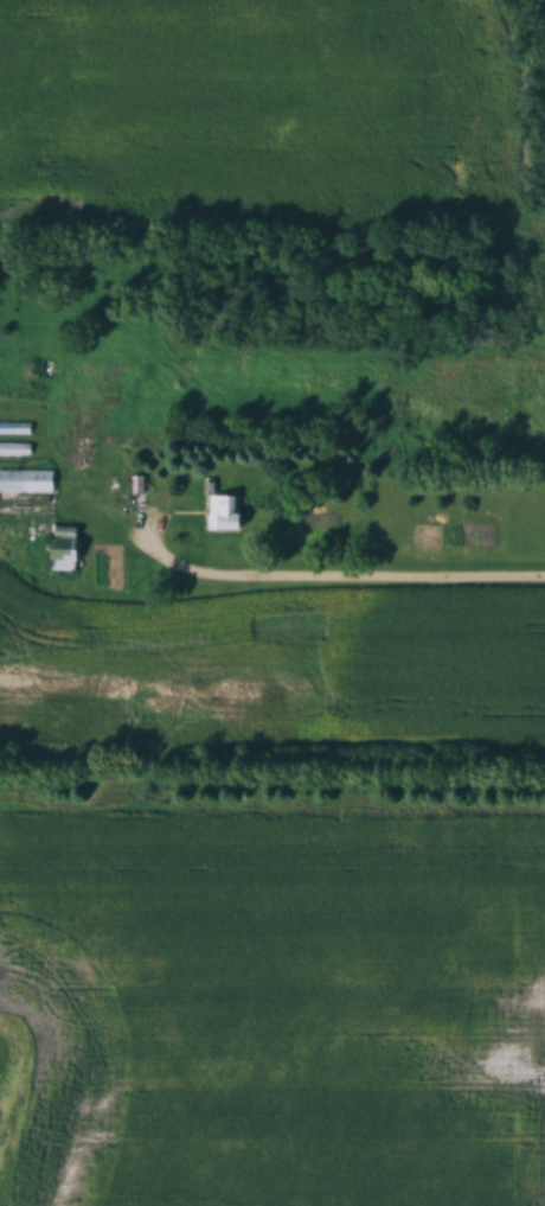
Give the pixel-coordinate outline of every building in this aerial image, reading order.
[(55,493),(55,471),(0,471),(0,493),(55,493)] [(244,496),(211,496),(211,531),(244,531),(244,496)] [(79,573),(79,527),(51,527),(51,573),(79,573)]
